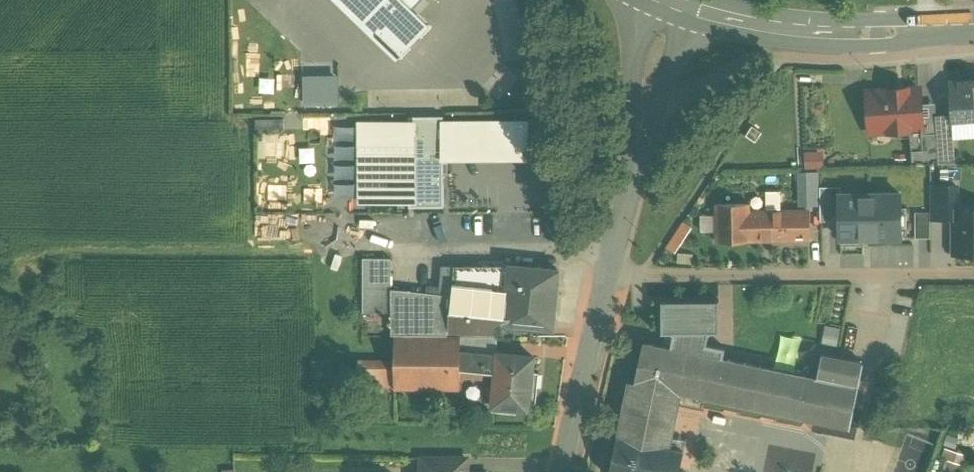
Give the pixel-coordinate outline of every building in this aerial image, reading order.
[(391,56),(425,23),(407,5),(412,0),(335,0),(391,56)] [(335,106),(334,75),(296,76),(298,107),(335,106)] [(937,79),(939,132),(973,130),(973,77),(937,79)] [(861,130),(916,128),(915,88),(860,89),(861,130)] [(531,119),(355,120),(355,213),(444,212),(444,169),(532,168),(531,119)] [(932,137),(908,138),(909,164),(933,163),(932,137)] [(814,171),(795,171),(795,206),(815,206),(814,186),(814,171)] [(924,183),(925,224),(948,224),(949,252),(973,252),(973,204),(960,204),(960,182),(924,183)] [(835,197),(835,186),(814,186),(815,206),(815,223),(836,222),(835,197)] [(762,211),(779,210),(778,191),(761,192),(762,211)] [(890,196),(835,197),(836,222),(836,242),(892,241),(890,196)] [(739,204),(711,204),(711,241),(802,241),(802,216),(739,217),(739,204)] [(678,222),(663,248),(672,253),(687,227),(678,222)] [(389,258),(360,258),(362,312),(387,311),(387,333),(549,334),(555,267),(441,266),(438,293),(390,288),(389,258)] [(717,353),(718,346),(699,344),(705,329),(712,329),(713,300),(657,301),(657,330),(666,330),(663,347),(852,387),(858,359),(814,351),(810,372),(717,353)] [(835,340),(836,329),(822,326),(820,338),(835,340)] [(631,341),(603,471),(668,471),(673,448),(662,446),(672,397),(672,399),(841,433),(852,387),(663,347),(631,341)] [(453,345),(392,344),(391,392),(452,392),(453,345)] [(532,357),(488,353),(484,410),(528,413),(532,357)] [(963,453),(943,449),(939,471),(959,471),(963,453)] [(417,459),(418,471),(456,471),(456,457),(417,459)]
